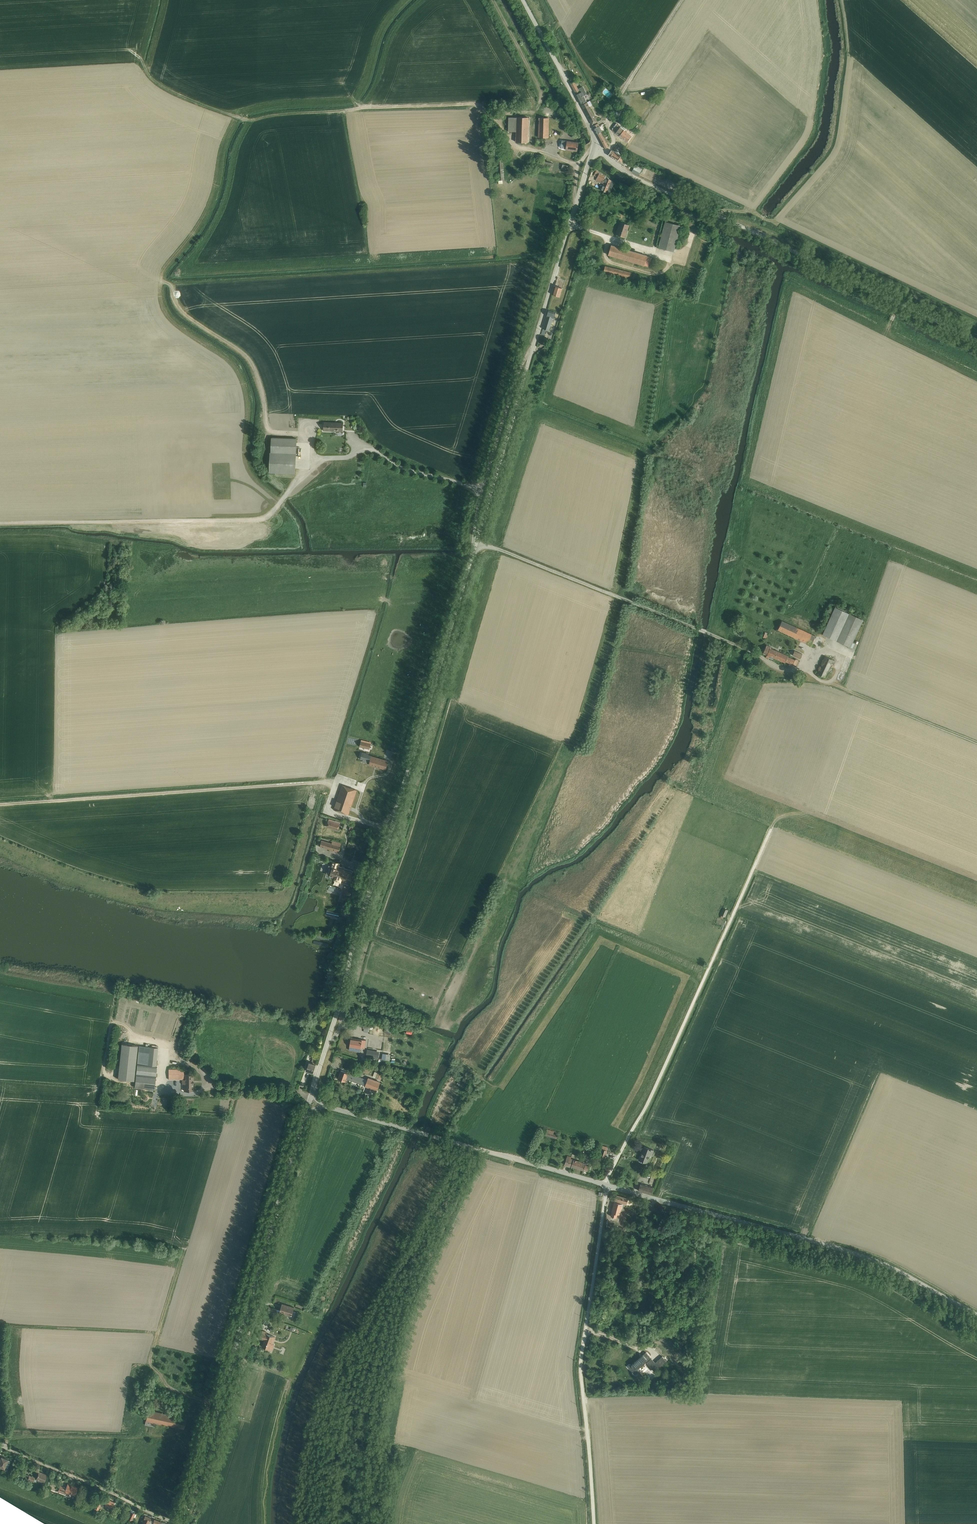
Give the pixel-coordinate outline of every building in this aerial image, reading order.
[(575,81),(571,83),(581,104),(586,101),(584,96),(585,95),(586,94),(586,93),(583,86),(578,89),(575,81)] [(587,102),(582,105),(592,124),(598,121),(587,102)] [(509,117),(508,132),(516,132),(515,142),(528,142),(529,117),(517,117),(509,117)] [(539,118),(538,137),(549,138),(549,118),(539,118)] [(597,134),(601,132),(605,130),(603,127),(601,128),(599,126),(600,125),(599,123),(593,126),(597,134)] [(616,133),(627,142),(632,135),(621,127),(616,133)] [(601,132),(597,134),(605,149),(609,147),(601,132)] [(562,141),(561,148),(566,149),(566,150),(577,152),(578,143),(562,141)] [(611,150),(608,155),(621,163),(624,158),(621,156),(611,150)] [(636,165),(633,169),(640,173),(642,168),(636,165)] [(596,171),(594,176),(597,177),(596,180),(603,184),(603,186),(603,185),(601,189),(601,190),(607,193),(610,194),(615,182),(611,180),(607,177),(605,176),(599,173),(600,172),(596,171)] [(620,222),(616,235),(625,238),(629,225),(620,222)] [(665,222),(658,248),(674,252),(681,226),(665,222)] [(611,245),(608,255),(644,266),(644,265),(649,267),(652,257),(647,256),(611,245)] [(605,266),(604,272),(630,278),(631,272),(605,266)] [(555,286),(552,294),(560,297),(563,288),(555,286)] [(548,310),(541,334),(545,335),(546,330),(550,331),(552,322),(554,322),(555,318),(554,318),(556,313),(548,310)] [(324,422),(324,431),(343,432),(343,423),(324,422)] [(270,453),(269,473),(296,474),(297,439),(272,438),(271,453),(270,453)] [(835,607),(822,634),(850,647),(853,648),(855,644),(853,643),(863,620),(837,608),(835,607)] [(782,621),(778,630),(807,644),(808,643),(812,645),(816,636),(812,634),(782,621)] [(767,645),(763,653),(764,654),(766,655),(767,655),(766,657),(768,658),(769,656),(785,663),(786,662),(790,663),(789,665),(792,667),(793,665),(796,666),(798,660),(796,659),(795,660),(788,657),(788,656),(771,648),(771,647),(767,645)] [(795,651),(793,656),(801,659),(802,654),(795,651)] [(825,656),(817,674),(825,677),(831,664),(833,665),(835,661),(825,656)] [(361,741),(360,747),(370,749),(371,744),(361,741)] [(372,755),(362,752),(360,759),(363,760),(362,762),(369,764),(386,769),(388,761),(371,756),(372,755)] [(335,802),(333,809),(348,814),(350,809),(357,790),(349,787),(342,785),(335,802)] [(328,820),(327,827),(338,831),(340,824),(328,820)] [(319,841),(318,845),(320,846),(320,847),(323,848),(325,848),(330,850),(330,851),(339,853),(339,850),(341,851),(341,849),(340,848),(341,844),(332,841),(332,843),(322,841),(321,842),(319,841)] [(329,865),(326,874),(330,876),(329,876),(335,878),(334,880),(341,882),(340,883),(341,885),(343,885),(342,889),(343,890),(341,896),(340,896),(338,901),(343,903),(345,897),(346,897),(352,879),(350,878),(353,871),(339,867),(340,863),(339,863),(333,861),(331,866),(329,865)] [(340,895),(341,889),(330,887),(328,892),(340,895)] [(721,915),(724,917),(725,917),(728,910),(723,908),(720,915),(721,915)] [(349,1047),(361,1049),(361,1048),(365,1048),(366,1041),(351,1038),(349,1047)] [(121,1044),(118,1079),(134,1080),(138,1045),(131,1045),(121,1044)] [(136,1076),(156,1078),(157,1071),(157,1066),(156,1066),(158,1048),(139,1046),(136,1076)] [(367,1055),(366,1057),(378,1059),(378,1057),(379,1057),(379,1052),(367,1050),(366,1055),(367,1055)] [(308,1065),(306,1071),(313,1073),(316,1065),(309,1063),(310,1062),(308,1061),(307,1064),(308,1065)] [(185,1070),(169,1069),(169,1079),(182,1079),(182,1084),(184,1084),(184,1091),(193,1091),(193,1074),(185,1074),(185,1070)] [(341,1071),(338,1079),(346,1082),(347,1079),(365,1086),(365,1087),(377,1091),(381,1082),(368,1078),(367,1080),(341,1071)] [(375,1071),(372,1077),(381,1080),(383,1074),(375,1071)] [(156,1078),(136,1076),(135,1087),(149,1089),(149,1091),(154,1091),(155,1082),(156,1078)] [(460,1080),(455,1085),(460,1090),(462,1088),(464,1090),(469,1083),(465,1080),(463,1083),(460,1080)] [(546,1132),(545,1136),(557,1139),(558,1135),(554,1134),(554,1132),(547,1130),(547,1132),(546,1132)] [(644,1146),(639,1160),(647,1163),(650,1155),(652,1155),(654,1150),(644,1146)] [(607,1150),(600,1148),(598,1155),(599,1155),(598,1158),(604,1160),(607,1150)] [(567,1156),(565,1164),(583,1170),(584,1169),(588,1170),(590,1166),(587,1165),(588,1163),(581,1161),(581,1162),(571,1158),(571,1157),(569,1156),(570,1155),(568,1155),(568,1156),(567,1156)] [(640,1184),(638,1190),(651,1194),(653,1189),(653,1187),(640,1184)] [(616,1195),(615,1201),(627,1204),(628,1198),(616,1195)] [(268,1311),(273,1312),(276,1313),(276,1312),(279,1313),(291,1316),(294,1307),(282,1304),(280,1310),(269,1307),(268,1311)] [(262,1332),(260,1338),(265,1340),(264,1342),(262,1347),(271,1350),(275,1337),(262,1332)] [(301,1343),(297,1350),(302,1353),(306,1347),(301,1343)] [(664,1348),(652,1359),(656,1364),(659,1361),(660,1362),(669,1353),(664,1348)] [(642,1356),(629,1368),(634,1374),(647,1361),(642,1356)] [(171,1403),(173,1399),(160,1395),(159,1400),(171,1403)] [(173,1399),(171,1403),(182,1406),(184,1400),(174,1397),(173,1399)] [(146,1421),(156,1423),(184,1428),(186,1418),(148,1410),(146,1421)] [(8,1460),(8,1459),(2,1457),(1,1458),(0,1457),(0,1467),(4,1468),(5,1467),(8,1460)] [(39,1472),(36,1479),(44,1483),(47,1475),(39,1472)] [(61,1486),(58,1492),(62,1493),(63,1491),(65,1492),(75,1496),(78,1488),(68,1483),(66,1488),(61,1486)] [(94,1499),(93,1503),(95,1504),(94,1507),(98,1510),(102,1502),(100,1501),(97,1500),(94,1499)] [(102,1503),(101,1505),(104,1507),(105,1505),(112,1508),(114,1502),(109,1500),(107,1503),(106,1502),(105,1504),(102,1503)] [(127,1515),(125,1518),(128,1519),(129,1520),(130,1521),(131,1520),(132,1521),(132,1520),(134,1521),(137,1514),(135,1513),(131,1511),(130,1513),(127,1511),(126,1514),(127,1515)] [(145,1516),(142,1523),(149,1523),(151,1520),(151,1518),(145,1516)]
